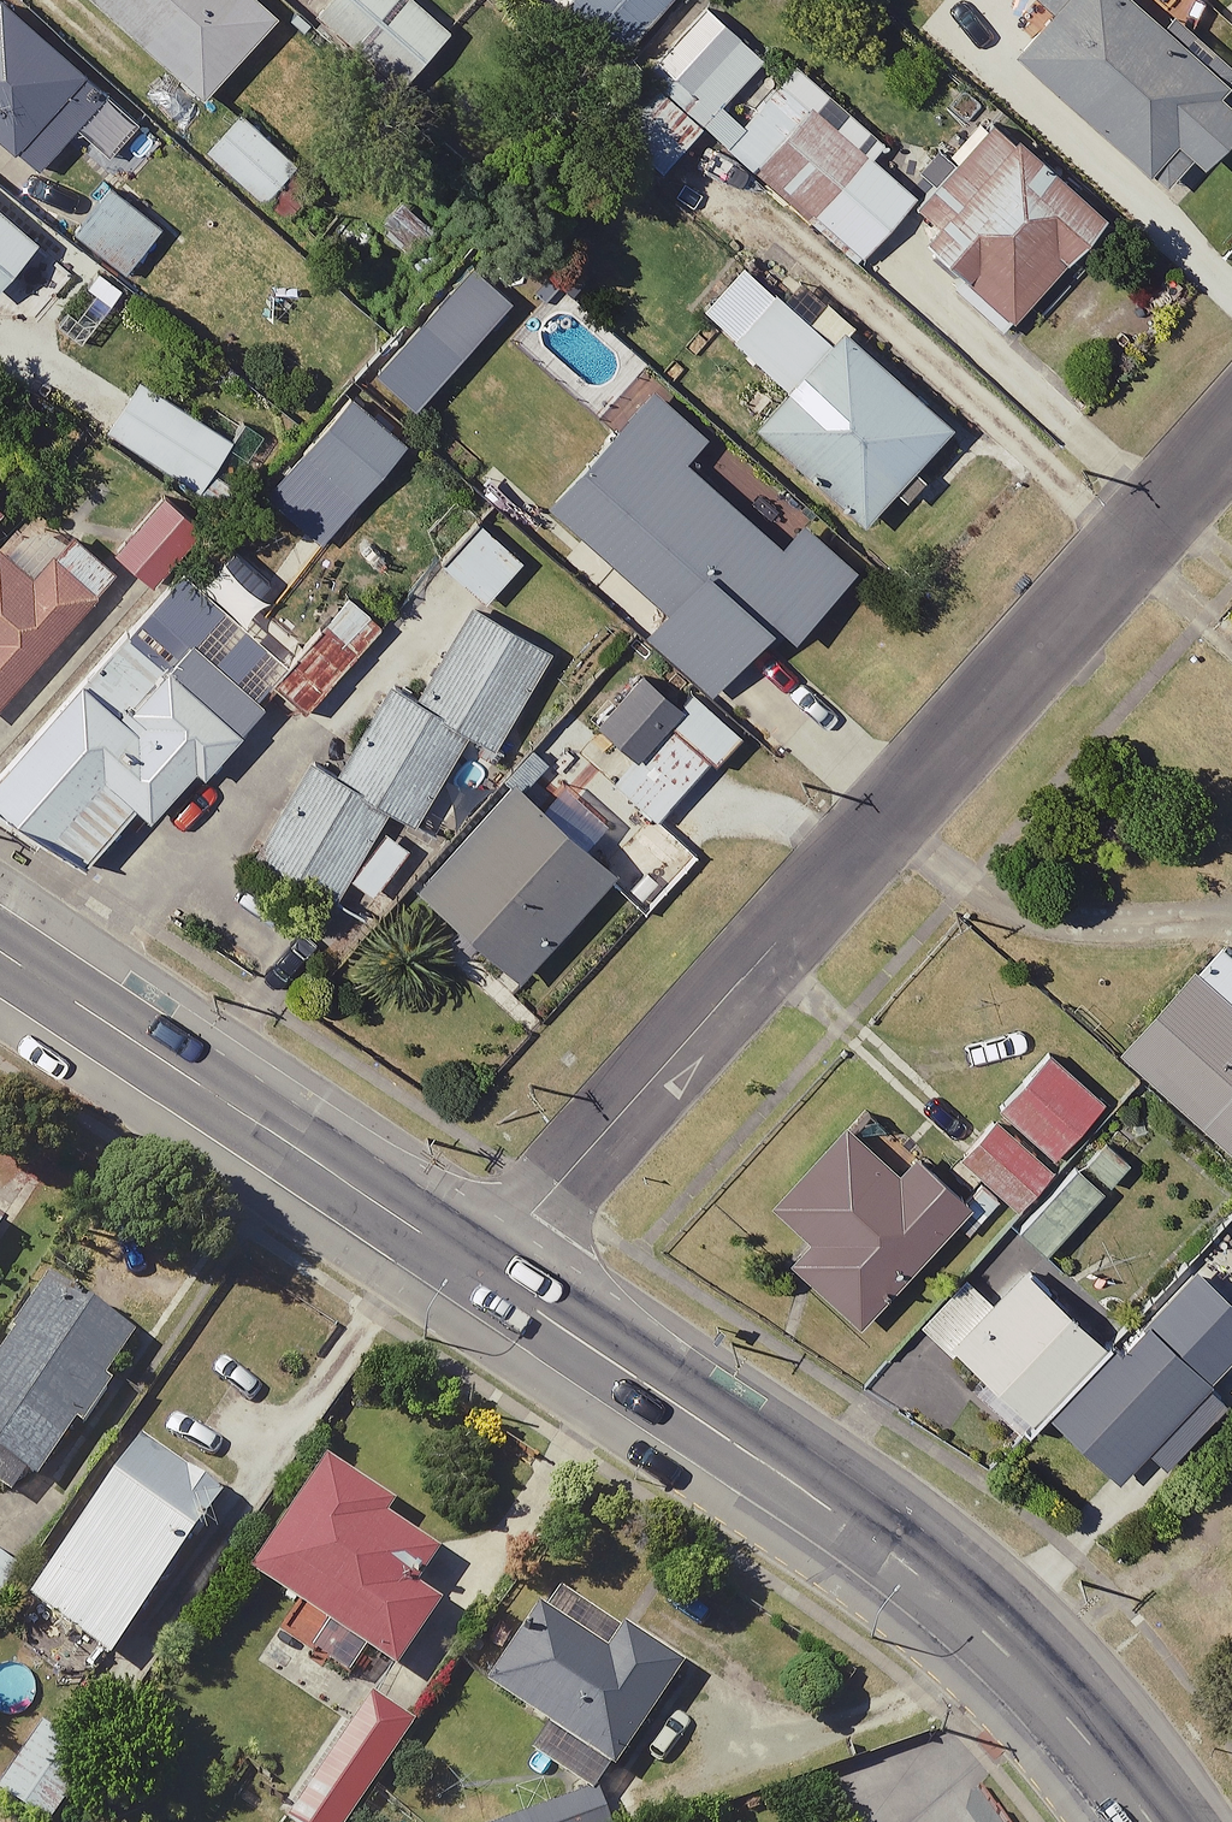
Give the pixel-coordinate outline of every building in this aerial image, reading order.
[(217,104),(292,17),(273,0),(97,0),(217,104)] [(326,18),(413,93),(463,36),(422,0),(343,0),(326,18)] [(683,0),(563,0),(629,60),(683,0)] [(1139,0),(1081,0),(1065,18),(1025,63),(1163,185),(1192,152),(1224,180),(1231,171),(1231,102),(1231,101),(1231,82),(1139,0)] [(1081,0),(1045,0),(1065,18),(1081,0)] [(0,18),(0,134),(31,161),(102,80),(13,3),(0,18)] [(672,180),(713,133),(649,78),(608,125),(672,180)] [(923,202),(818,112),(762,176),(867,270),(923,202)] [(312,169),(249,116),(216,155),(279,208),(312,169)] [(1028,331),(1121,226),(1006,125),(927,214),(949,233),(935,249),(1028,331)] [(172,235),(119,193),(85,235),(138,278),(172,235)] [(445,234),(410,205),(389,231),(424,260),(445,234)] [(4,309),(51,255),(0,211),(0,306),(4,309)] [(389,378),(428,412),(525,304),(485,269),(389,378)] [(802,396),(845,346),(786,296),(743,346),(802,396)] [(802,396),(770,433),(884,531),(966,437),(851,338),(845,346),(802,396)] [(150,383),(116,433),(210,496),(244,446),(150,383)] [(661,394),(557,514),(678,618),(659,639),(736,705),(794,638),(809,650),(871,579),(814,530),(796,551),(698,467),(719,443),(661,394)] [(417,453),(359,401),(312,455),(370,506),(417,453)] [(210,533),(173,501),(124,556),(161,588),(210,533)] [(0,503),(0,531),(14,515),(0,503)] [(533,565),(490,527),(452,569),(495,607),(533,565)] [(108,597),(63,558),(44,580),(5,546),(0,552),(0,722),(108,597)] [(561,658),(481,613),(429,705),(481,734),(509,750),(561,658)] [(365,654),(335,629),(285,689),(314,714),(365,654)] [(95,870),(147,812),(165,826),(210,777),(217,784),(279,710),(203,646),(182,669),(144,632),(0,794),(0,806),(95,870)] [(694,714),(654,677),(606,728),(646,765),(694,714)] [(481,734),(401,690),(349,783),(400,812),(429,828),(481,734)] [(400,812),(349,783),(319,766),(258,870),(342,915),(400,812)] [(628,877),(527,785),(431,892),(532,983),(628,877)] [(1192,961),(1118,1043),(1231,1145),(1231,997),(1192,961)] [(1098,1097),(1042,1046),(995,1098),(1051,1149),(1098,1097)] [(1046,1168),(990,1113),(954,1150),(1010,1204),(1046,1168)] [(780,1253),(850,1317),(960,1197),(904,1147),(889,1163),(834,1114),(760,1195),(800,1231),(780,1253)] [(1120,1156),(1098,1137),(1080,1158),(1103,1177),(1120,1156)] [(1094,1182),(1069,1159),(1013,1221),(1037,1244),(1094,1182)] [(17,1237),(0,1225),(0,1263),(17,1237)] [(1015,1423),(1100,1333),(1017,1255),(932,1345),(1015,1423)] [(1187,1258),(1045,1407),(1110,1469),(1231,1341),(1231,1301),(1187,1258)] [(60,1288),(0,1377),(0,1456),(45,1486),(141,1342),(60,1288)] [(227,1510),(147,1454),(40,1607),(120,1663),(227,1510)] [(410,1517),(337,1470),(262,1585),(411,1681),(453,1616),(431,1602),(455,1566),(401,1531),(410,1517)] [(0,1557),(0,1618),(28,1575),(0,1557)] [(620,1661),(550,1616),(498,1697),(628,1780),(695,1674),(636,1636),(620,1661)] [(377,1702),(295,1821),(357,1821),(419,1731),(377,1702)] [(47,1729),(1,1798),(37,1821),(63,1821),(101,1765),(47,1729)] [(537,1821),(618,1821),(609,1796),(537,1821)]
